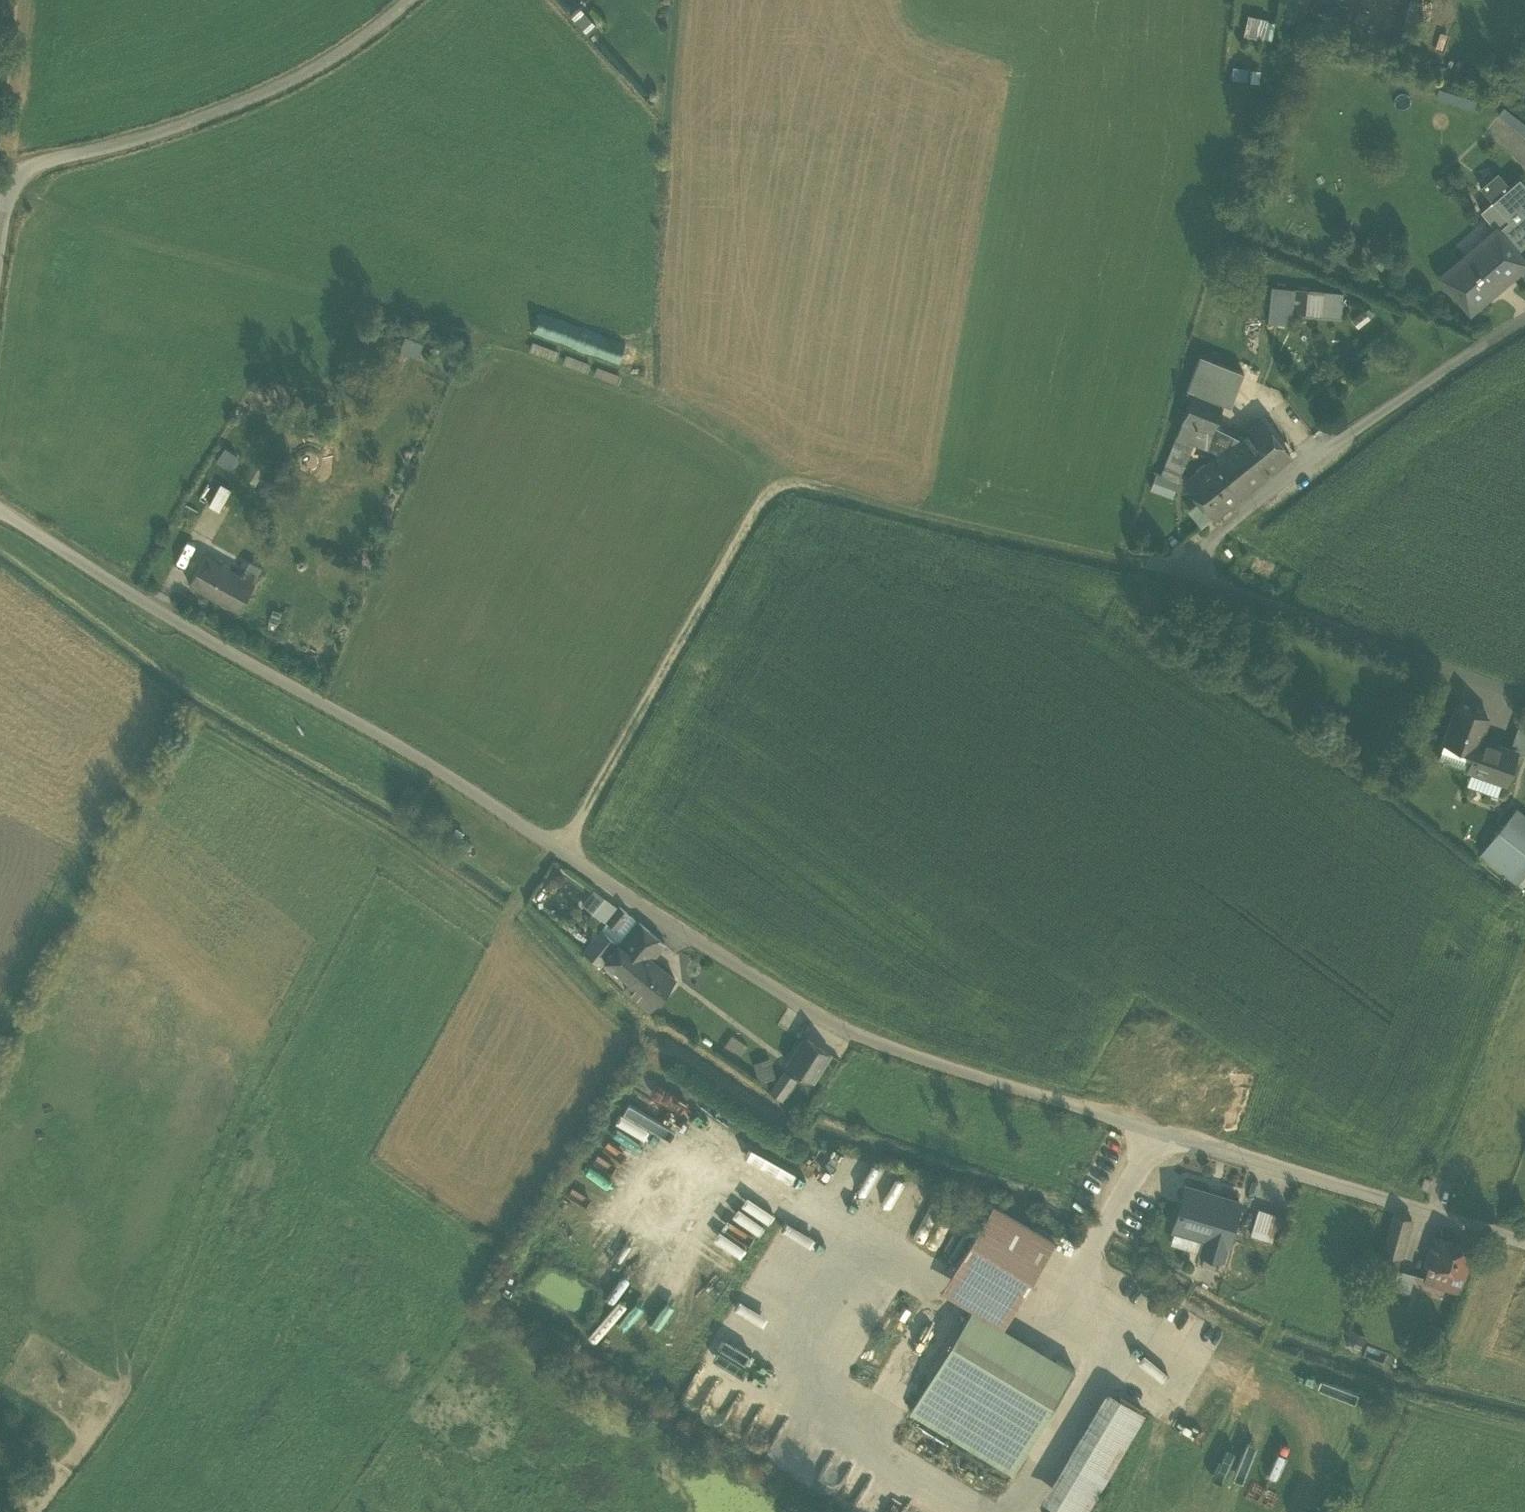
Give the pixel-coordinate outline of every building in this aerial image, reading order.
[(1268,18),(1247,13),(1242,35),(1263,40),(1268,18)] [(1477,100),(1438,88),(1434,99),(1473,111),(1477,100)] [(1503,107),(1496,116),(1524,138),(1524,123),(1503,107)] [(1477,181),(1488,194),(1505,180),(1495,167),(1477,181)] [(1505,180),(1488,194),(1493,200),(1507,217),(1495,226),(1514,249),(1524,241),(1524,182),(1517,171),(1505,180)] [(1507,217),(1493,200),(1479,211),(1493,228),(1495,226),(1507,217)] [(1514,249),(1495,226),(1493,228),(1465,251),(1464,250),(1437,272),(1468,310),(1524,263),(1524,262),(1514,249)] [(1271,284),(1267,318),(1291,321),(1291,314),(1340,317),(1342,290),(1271,284)] [(1364,310),(1352,319),(1359,328),(1371,319),(1364,310)] [(638,370),(645,350),(577,325),(570,346),(638,370)] [(399,346),(417,354),(422,340),(405,333),(399,346)] [(1223,403),(1230,406),(1243,372),(1200,355),(1186,389),(1193,391),(1194,390),(1223,402),(1223,403)] [(1182,420),(1212,431),(1214,425),(1223,403),(1223,402),(1194,390),(1193,391),(1182,420)] [(1205,448),(1212,431),(1182,420),(1176,436),(1161,474),(1179,480),(1193,442),(1205,448)] [(1219,453),(1210,461),(1239,496),(1290,455),(1261,420),(1235,440),(1219,453)] [(1219,453),(1235,440),(1214,425),(1212,431),(1205,448),(1219,453)] [(1213,517),(1239,496),(1210,461),(1184,482),(1199,500),(1213,517)] [(1172,498),(1179,480),(1161,474),(1157,472),(1150,489),(1172,498)] [(200,508),(211,514),(224,492),(213,486),(200,508)] [(1213,517),(1199,500),(1186,510),(1201,527),(1213,517)] [(238,611),(255,582),(241,574),(205,554),(189,583),(238,611)] [(249,560),(241,574),(255,582),(263,567),(249,560)] [(1444,739),(1474,750),(1479,737),(1482,730),(1479,729),(1484,714),(1457,704),(1444,739)] [(1522,711),(1509,748),(1516,750),(1524,754),(1524,712),(1522,711)] [(1479,729),(1482,730),(1487,715),(1484,714),(1479,729)] [(1509,748),(1479,737),(1474,750),(1469,765),(1468,767),(1505,780),(1516,750),(1509,748)] [(1439,754),(1469,765),(1474,750),(1444,739),(1439,754)] [(1479,853),(1517,882),(1524,872),(1524,814),(1516,807),(1479,853)] [(605,920),(616,929),(629,913),(618,905),(605,920)] [(617,942),(637,919),(629,913),(616,929),(605,920),(601,929),(617,942)] [(637,919),(617,942),(633,954),(642,944),(656,955),(666,943),(637,919)] [(604,958),(617,942),(601,929),(583,951),(599,964),(604,958)] [(633,954),(617,942),(604,958),(629,979),(624,985),(651,1008),(675,978),(652,960),(656,955),(642,944),(633,954)] [(787,1064),(812,1080),(830,1052),(805,1036),(787,1064)] [(771,1056),(755,1059),(757,1076),(774,1074),(771,1056)] [(769,1086),(784,1096),(795,1078),(779,1069),(769,1086)] [(702,1135),(712,1113),(671,1094),(661,1117),(702,1135)] [(1202,1256),(1225,1264),(1243,1205),(1190,1188),(1176,1233),(1206,1242),(1202,1256)] [(992,1202),(955,1264),(1017,1302),(1055,1240),(992,1202)] [(1382,1251),(1400,1256),(1411,1217),(1393,1212),(1382,1251)] [(1254,1240),(1276,1247),(1285,1220),(1263,1213),(1254,1240)] [(1428,1264),(1465,1275),(1473,1249),(1433,1236),(1424,1262),(1428,1264)] [(1375,1273),(1393,1278),(1394,1278),(1396,1269),(1400,1256),(1382,1251),(1375,1273)] [(1003,1326),(1017,1302),(955,1264),(940,1288),(972,1307),(1003,1326)] [(1428,1264),(1423,1281),(1459,1292),(1465,1275),(1428,1264)] [(1393,1278),(1390,1288),(1409,1293),(1414,1273),(1396,1269),(1394,1278),(1393,1278)] [(1393,1278),(1375,1273),(1372,1283),(1390,1288),(1393,1278)] [(1074,1369),(1003,1326),(972,1307),(910,1410),(1012,1472),(1074,1369)] [(1057,1499),(1119,1396),(1106,1388),(1041,1497),(1065,1511),(1078,1511),(1057,1499)] [(1119,1396),(1057,1499),(1078,1511),(1082,1511),(1143,1410),(1119,1396)]
